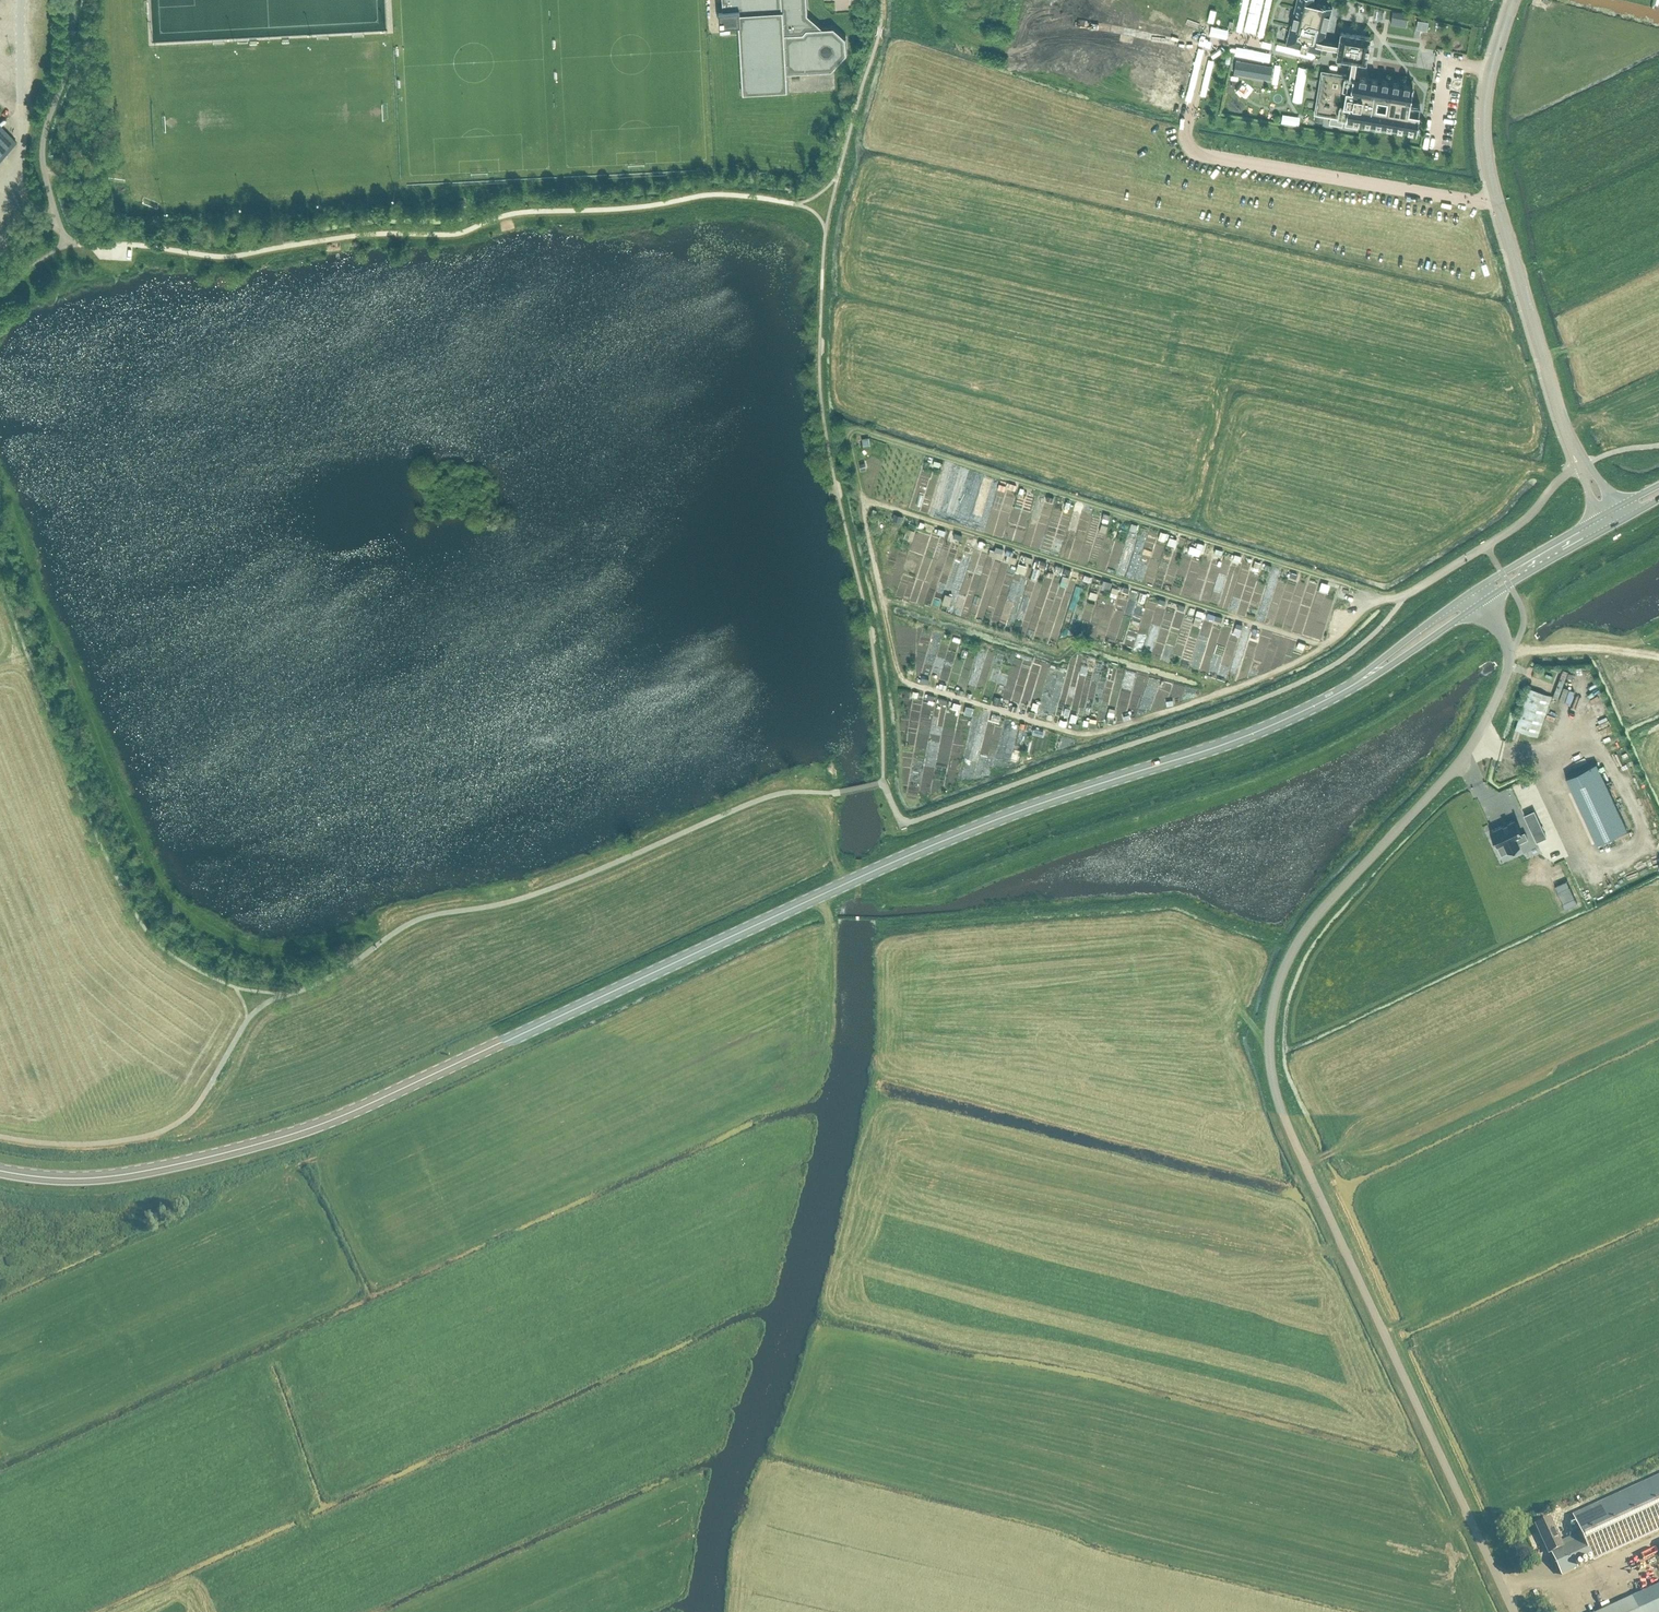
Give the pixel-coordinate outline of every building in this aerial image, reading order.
[(821,28),(806,14),(805,0),(722,0),(722,10),(719,10),(719,25),(739,24),(743,92),(787,90),(786,72),(831,70),(846,53),(845,37),(833,27),(821,28)] [(1332,7),(1316,3),(1316,5),(1311,3),(1312,0),(1297,0),(1286,44),(1320,52),(1321,45),(1323,40),(1331,7),(1332,7)] [(1407,15),(1392,12),(1390,20),(1405,24),(1407,15)] [(1418,34),(1420,20),(1409,18),(1407,32),(1418,34)] [(1419,31),(1433,36),(1437,25),(1423,20),(1419,31)] [(730,38),(731,30),(720,29),(720,38),(730,38)] [(1321,45),(1338,47),(1336,56),(1351,59),(1356,60),(1365,61),(1369,36),(1340,31),(1338,43),(1323,40),(1321,45)] [(1434,47),(1435,36),(1419,35),(1419,46),(1434,47)] [(1438,51),(1446,52),(1447,39),(1439,38),(1438,51)] [(1450,40),(1446,52),(1456,56),(1460,44),(1450,40)] [(1322,70),(1314,113),(1415,130),(1416,130),(1419,112),(1418,112),(1408,111),(1412,85),(1412,84),(1412,85),(1354,75),(1353,75),(1356,60),(1351,59),(1348,74),(1322,70)] [(1273,66),(1236,60),(1234,73),(1270,79),(1273,66)] [(15,143),(0,128),(0,157),(15,143)] [(1471,224),(1477,213),(1471,210),(1465,222),(1471,224)] [(965,527),(975,490),(968,488),(962,509),(960,508),(956,525),(965,527)] [(1018,500),(1031,501),(1032,492),(1020,490),(1018,500)] [(1039,515),(1042,501),(1034,499),(1031,514),(1039,515)] [(1043,500),(1036,539),(1042,540),(1040,552),(1062,556),(1071,504),(1043,500)] [(897,516),(894,526),(901,528),(904,519),(897,516)] [(907,530),(904,541),(913,544),(916,532),(907,530)] [(1189,567),(1192,550),(1175,547),(1174,551),(1170,558),(1163,553),(1166,534),(1159,533),(1156,550),(1160,552),(1157,557),(1155,566),(1164,567),(1165,560),(1172,561),(1169,574),(1167,574),(1164,591),(1179,594),(1184,585),(1196,587),(1213,597),(1216,575),(1223,576),(1227,570),(1209,567),(1211,556),(1203,555),(1200,561),(1199,568),(1189,567)] [(1167,541),(1165,549),(1174,552),(1176,544),(1167,541)] [(1320,609),(1330,611),(1336,588),(1326,586),(1320,609)] [(1099,621),(1095,639),(1125,646),(1125,645),(1133,647),(1136,633),(1128,631),(1130,619),(1124,617),(1130,591),(1112,587),(1109,599),(1098,597),(1093,620),(1099,621)] [(1317,593),(1294,593),(1295,602),(1299,602),(1299,596),(1308,595),(1309,604),(1317,604),(1317,597),(1322,597),(1322,588),(1317,588),(1317,593)] [(1071,595),(1065,617),(1080,621),(1085,605),(1077,603),(1079,597),(1071,595)] [(1228,633),(1232,624),(1224,620),(1220,629),(1228,633)] [(1201,634),(1210,635),(1211,624),(1203,623),(1201,634)] [(1239,637),(1243,627),(1236,625),(1232,635),(1239,637)] [(1252,630),(1251,641),(1258,642),(1259,631),(1252,630)] [(946,659),(951,639),(923,631),(912,671),(930,676),(936,656),(946,659)] [(1100,685),(1102,667),(1079,663),(1080,658),(1071,657),(1069,677),(1074,678),(1073,684),(1076,685),(1072,713),(1085,715),(1090,684),(1100,685)] [(1111,687),(1120,690),(1126,674),(1117,671),(1111,687)] [(1530,687),(1515,729),(1537,737),(1552,695),(1530,687)] [(953,748),(959,705),(953,704),(953,710),(947,709),(946,714),(934,712),(932,722),(943,724),(940,746),(953,748)] [(929,744),(930,708),(921,708),(920,743),(929,744)] [(900,723),(900,735),(915,735),(916,724),(900,723)] [(1617,767),(1630,760),(1624,751),(1611,759),(1617,767)] [(1565,776),(1595,843),(1626,829),(1595,762),(1565,776)] [(945,788),(947,765),(935,764),(933,787),(945,788)] [(1614,798),(1623,795),(1618,781),(1609,784),(1614,798)] [(1533,809),(1523,814),(1536,841),(1545,836),(1533,809)] [(1489,830),(1500,855),(1504,853),(1519,846),(1518,842),(1526,838),(1524,831),(1521,832),(1515,818),(1489,830)] [(1535,1525),(1549,1554),(1550,1553),(1551,1553),(1562,1575),(1578,1568),(1575,1563),(1591,1556),(1593,1561),(1658,1530),(1658,1475),(1572,1516),(1580,1533),(1561,1542),(1550,1519),(1535,1525)] [(1598,1611),(1658,1611),(1658,1584),(1598,1611)]
